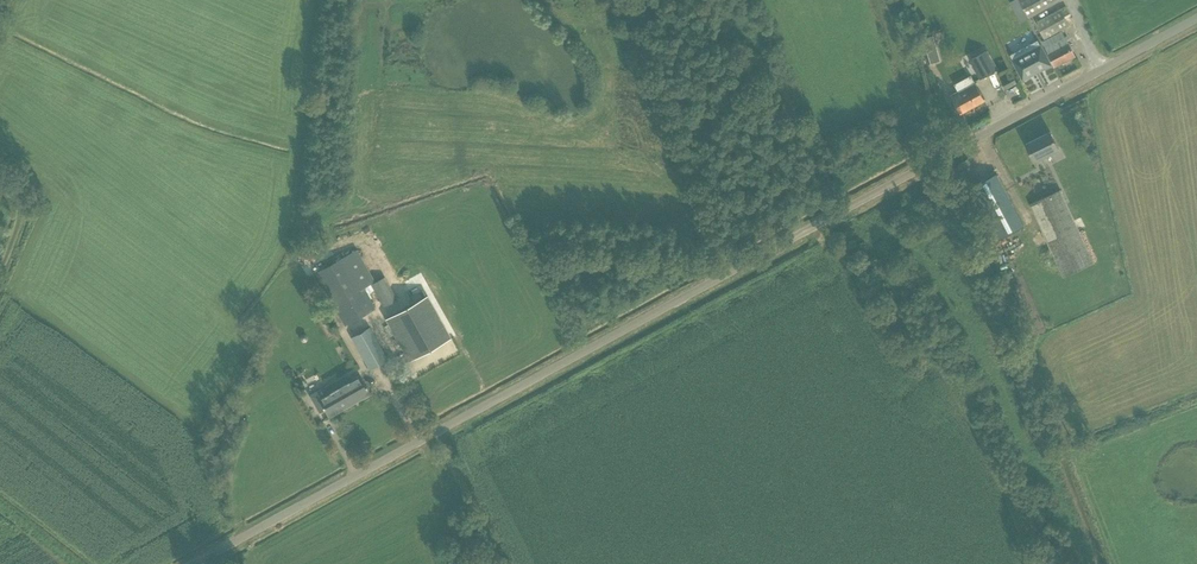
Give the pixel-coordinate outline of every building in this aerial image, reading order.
[(1030,17),(1033,15),(1057,2),(1060,0),(1020,0),(1030,17)] [(1061,8),(1036,22),(1045,39),(1041,41),(1055,67),(1075,57),(1062,30),(1069,26),(1066,19),(1071,16),(1065,7),(1061,9),(1061,8)] [(942,61),(934,38),(934,35),(941,33),(940,30),(929,33),(930,37),(923,39),(931,64),(942,61)] [(1037,40),(1010,55),(1023,79),(1050,65),(1037,40)] [(984,52),(971,60),(981,79),(995,71),(984,52)] [(1001,80),(1006,89),(1017,83),(1011,74),(1008,76),(1006,73),(1002,76),(1003,79),(1001,80)] [(953,99),(955,102),(961,112),(984,100),(970,75),(954,84),(960,95),(953,99)] [(1058,148),(1050,132),(1027,144),(1034,160),(1058,148)] [(1071,151),(1046,161),(1052,177),(1077,167),(1071,151)] [(970,188),(976,198),(998,240),(1025,226),(1003,184),(998,173),(970,188)] [(1029,204),(1062,278),(1095,264),(1061,189),(1029,204)] [(357,250),(315,274),(345,326),(376,309),(364,287),(375,281),(357,250)] [(372,285),(384,307),(397,300),(384,278),(372,285)] [(427,295),(387,318),(411,360),(451,338),(427,295)] [(370,328),(351,338),(369,369),(387,359),(370,328)] [(359,375),(328,393),(319,398),(323,406),(322,406),(323,409),(324,408),(329,416),(369,394),(366,388),(367,387),(366,385),(365,386),(359,375)]
